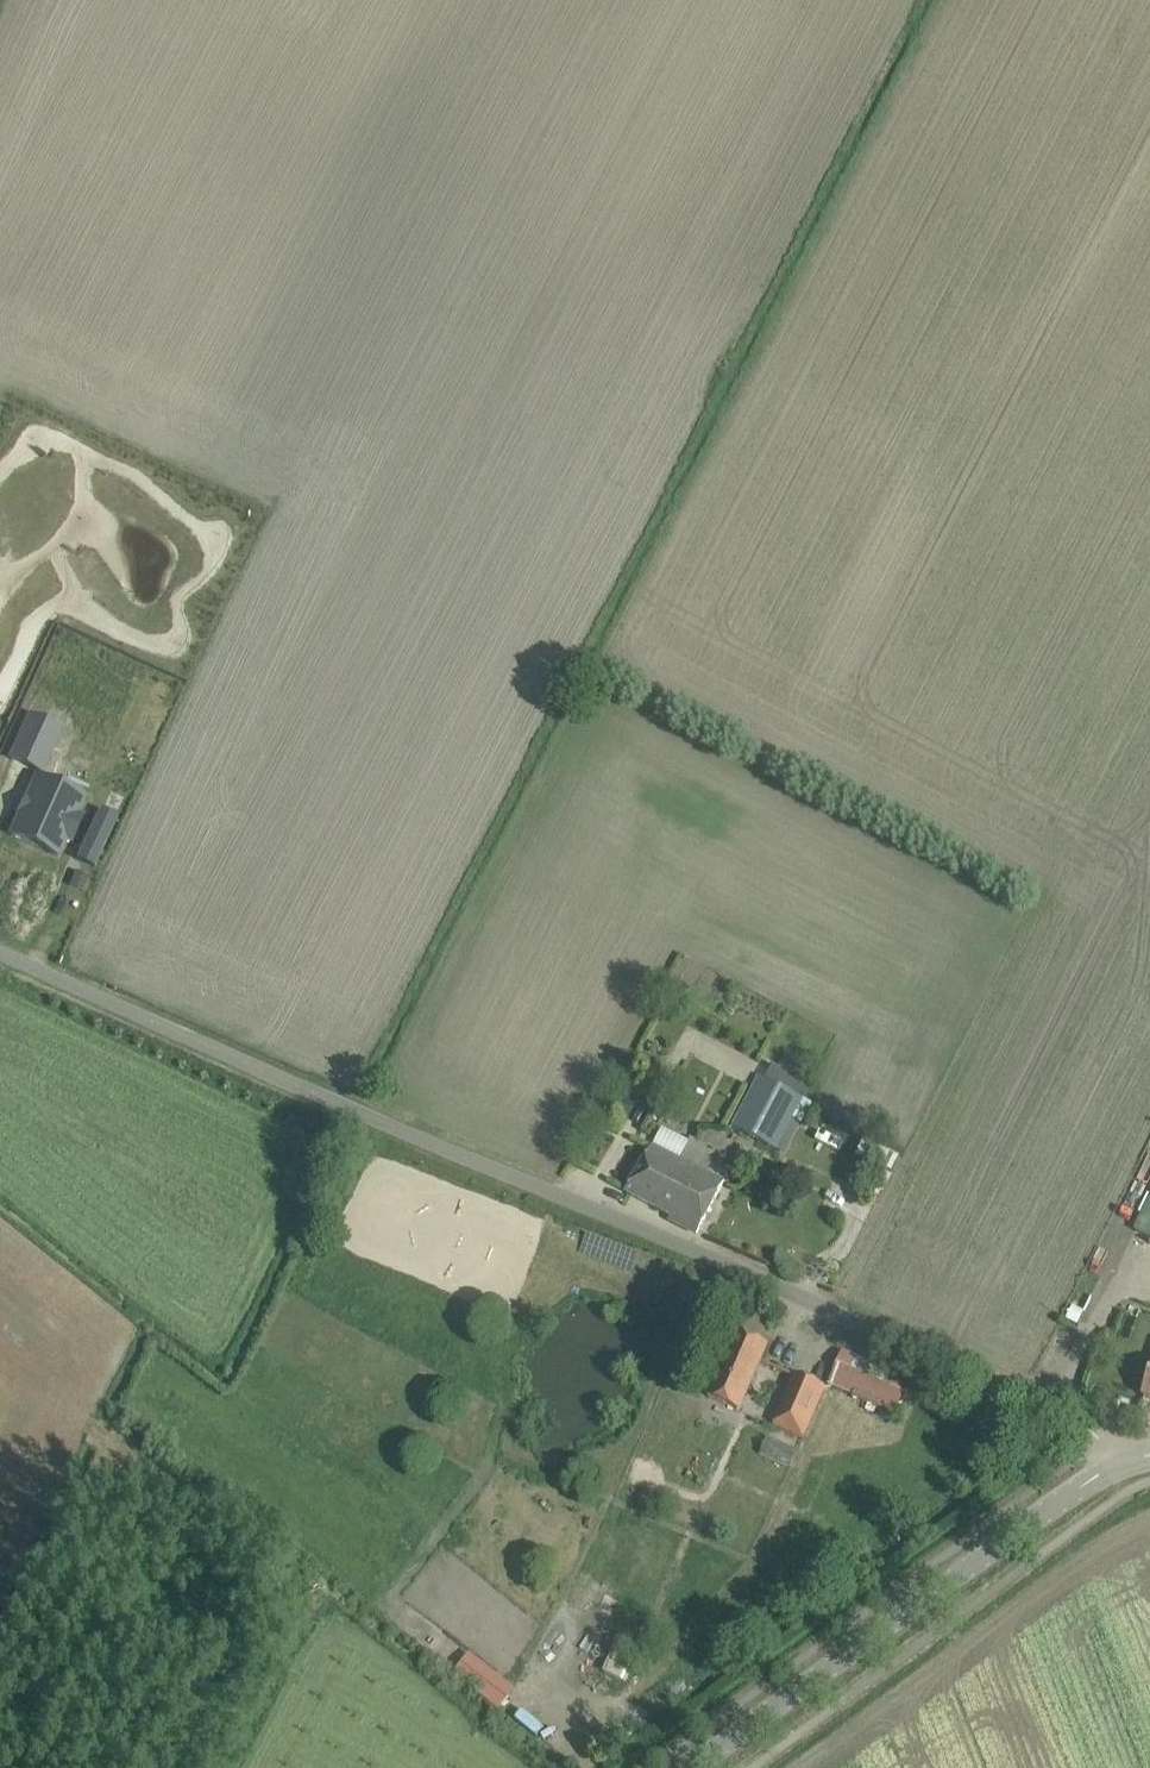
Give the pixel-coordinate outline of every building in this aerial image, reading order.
[(12,757),(11,759),(41,773),(42,771),(60,732),(61,729),(31,716),(30,718),(12,757)] [(21,813),(11,836),(57,857),(65,839),(66,838),(60,835),(69,814),(76,817),(77,815),(85,798),(38,776),(27,800),(29,801),(24,814),(21,813)] [(76,871),(70,885),(83,891),(89,877),(76,871)] [(760,1077),(733,1128),(776,1150),(791,1121),(792,1119),(803,1099),(807,1092),(781,1079),(777,1086),(767,1080),(760,1077)] [(724,1183),(650,1144),(626,1192),(671,1216),(669,1220),(697,1235),(724,1183)] [(1133,1231),(1149,1239),(1149,1197),(1133,1231)] [(1073,1307),(1066,1319),(1076,1325),(1083,1312),(1073,1307)] [(736,1333),(726,1355),(708,1397),(738,1410),(766,1346),(736,1333)] [(843,1349),(828,1386),(893,1413),(897,1405),(899,1400),(911,1405),(924,1377),(896,1365),(894,1370),(843,1349)] [(1142,1396),(1149,1399),(1149,1374),(1142,1396)] [(779,1416),(774,1426),(805,1440),(825,1390),(795,1377),(779,1416)] [(494,1709),(510,1687),(463,1652),(446,1674),(494,1709)]
